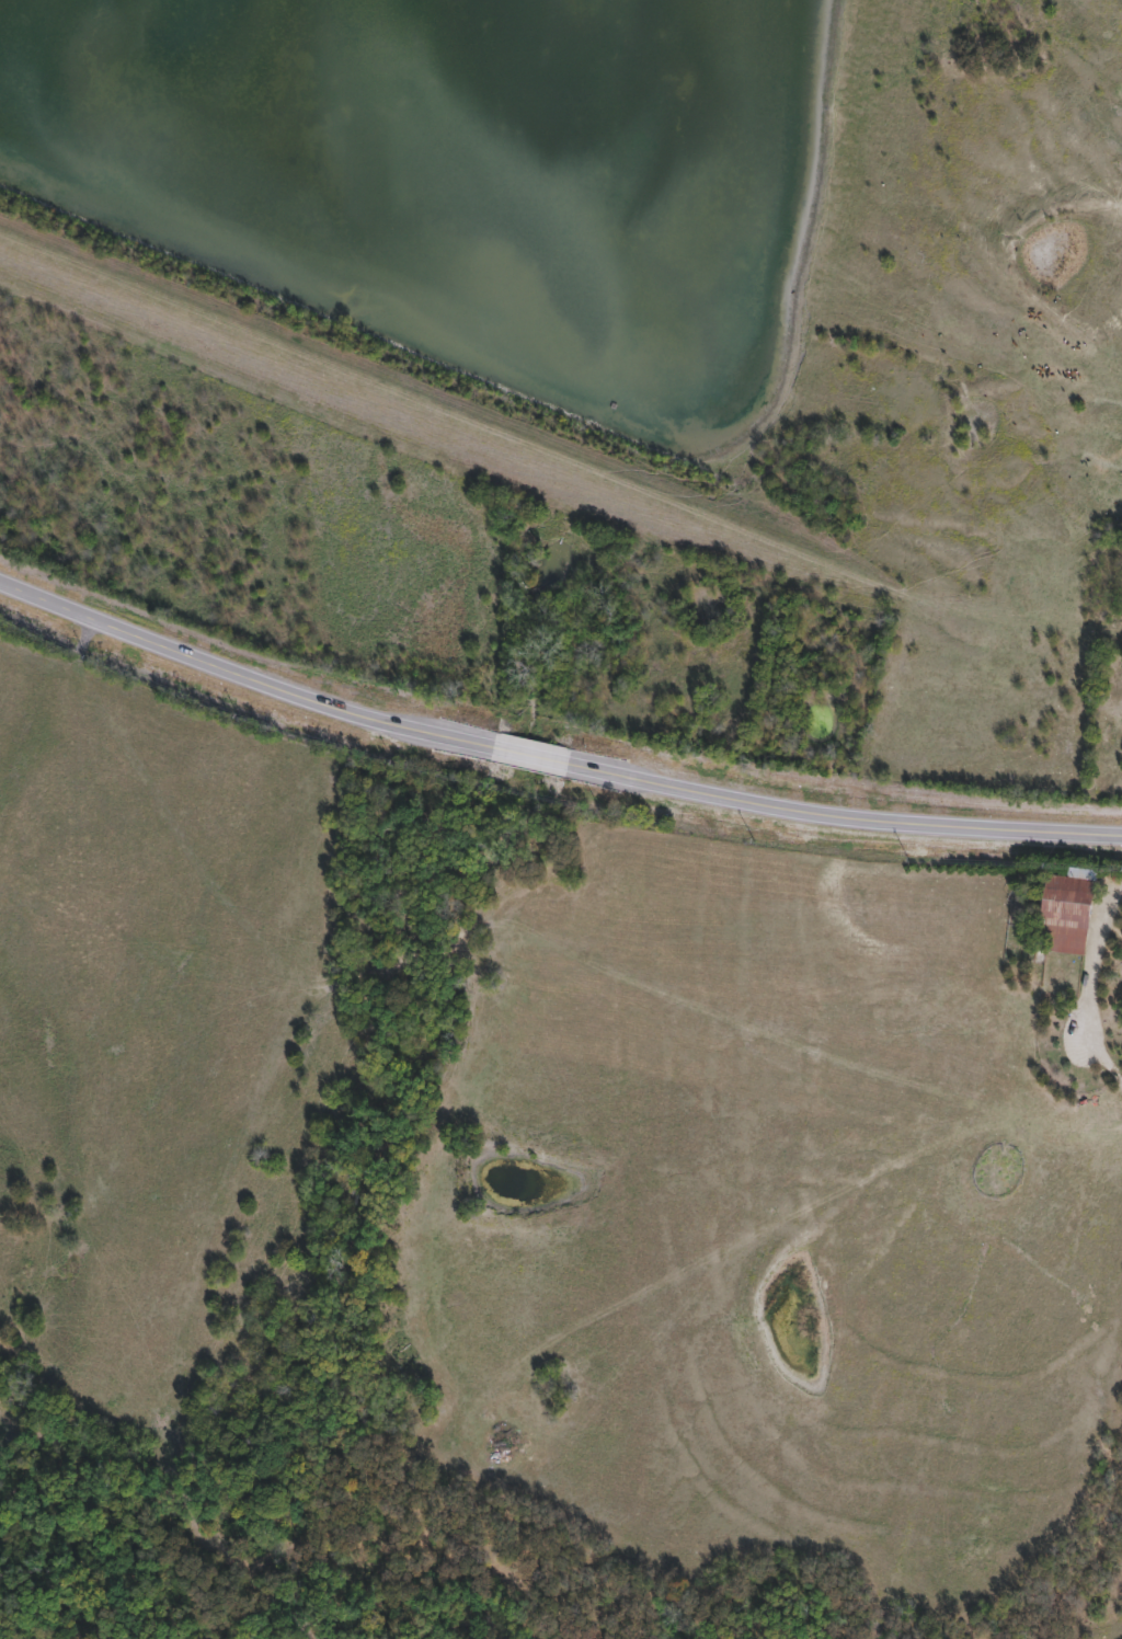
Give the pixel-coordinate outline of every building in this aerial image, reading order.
[(1086,956),(1038,951),(1046,875),(1095,882),(1086,956)]
